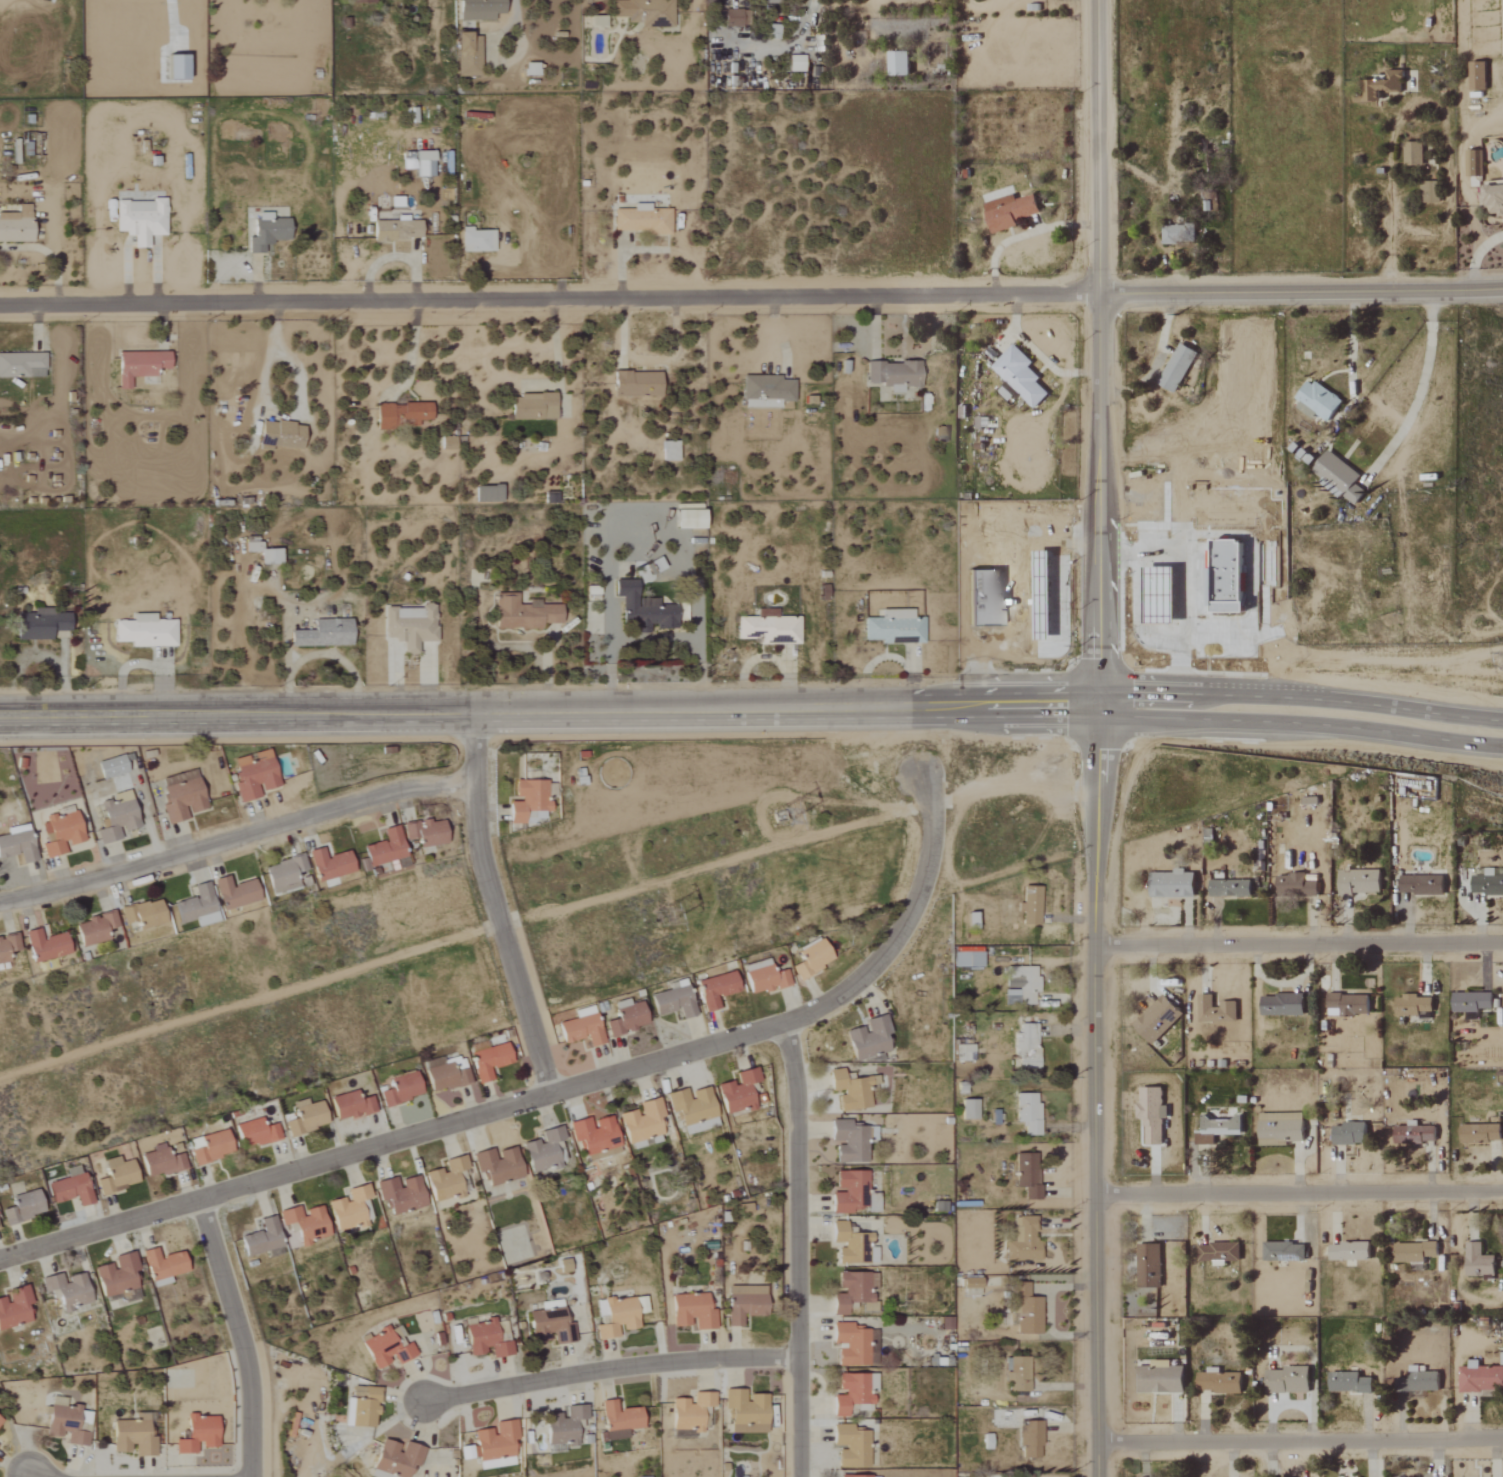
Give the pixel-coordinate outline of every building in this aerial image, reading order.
[(503,0),(457,0),(458,21),(493,20),(493,14),(503,14),(503,0)] [(672,0),(614,0),(614,17),(625,17),(626,25),(632,25),(632,28),(672,28),(672,0)] [(748,26),(747,10),(724,10),(724,27),(748,26)] [(603,16),(584,17),(585,29),(603,29),(603,16)] [(766,39),(777,39),(778,25),(767,25),(766,39)] [(453,77),(479,77),(479,37),(466,36),(466,33),(454,32),(453,77)] [(906,52),(886,52),(886,76),(906,76),(906,52)] [(183,80),(183,55),(164,55),(164,80),(183,80)] [(788,72),(803,72),(804,56),(788,55),(788,72)] [(1468,91),(1484,91),(1485,62),(1468,62),(1468,91)] [(535,76),(535,64),(523,63),(523,75),(535,76)] [(1401,70),(1385,70),(1385,80),(1364,80),(1364,102),(1379,103),(1379,92),(1401,92),(1401,70)] [(1421,142),(1403,142),(1404,166),(1421,165),(1421,142)] [(432,151),(413,151),(414,177),(432,177),(432,151)] [(1466,177),(1482,177),(1481,151),(1465,151),(1466,177)] [(469,198),(478,197),(478,176),(468,177),(469,198)] [(1439,203),(1439,181),(1421,182),(1421,203),(1439,203)] [(1479,187),(1481,208),(1487,208),(1488,216),(1502,215),(1502,185),(1479,187)] [(1012,195),(981,204),(989,234),(1015,227),(1013,220),(1037,214),(1032,194),(1013,199),(1012,195)] [(163,236),(163,201),(113,201),(114,232),(123,231),(123,236),(131,236),(131,249),(146,249),(146,236),(163,236)] [(668,209),(647,209),(647,204),(631,204),(631,210),(612,210),(612,232),(668,233),(668,209)] [(29,242),(30,205),(16,205),(16,213),(0,213),(0,242),(29,242)] [(246,254),(263,254),(263,245),(270,245),(270,241),(287,241),(287,219),(269,219),(269,213),(252,213),(252,239),(246,239),(246,254)] [(419,221),(371,222),(371,241),(420,240),(419,221)] [(1160,244),(1193,243),(1193,226),(1160,226),(1160,244)] [(492,231),(470,231),(470,227),(460,227),(461,252),(493,252),(492,231)] [(1173,393),(1196,352),(1178,342),(1156,383),(1173,393)] [(1031,361),(1011,343),(989,368),(1033,408),(1046,392),(1034,382),(1038,378),(1026,367),(1031,361)] [(116,352),(117,389),(129,388),(129,377),(155,376),(155,369),(168,369),(168,351),(116,352)] [(0,354),(0,378),(43,377),(42,353),(0,354)] [(864,384),(888,384),(888,392),(901,392),(902,387),(918,388),(919,362),(865,361),(864,384)] [(659,395),(658,371),(611,372),(612,396),(659,395)] [(793,380),(779,380),(779,376),(741,376),(741,406),(779,407),(779,402),(793,402),(793,380)] [(1325,421),(1340,401),(1308,377),(1290,401),(1311,417),(1314,413),(1325,421)] [(554,419),(553,393),(509,394),(509,420),(554,419)] [(429,402),(392,403),(392,416),(400,416),(400,427),(417,427),(416,420),(430,420),(429,402)] [(390,406),(374,406),(374,430),(391,430),(390,406)] [(299,449),(302,425),(259,420),(257,445),(299,449)] [(454,437),(439,436),(439,449),(453,449),(454,437)] [(677,460),(676,440),(660,441),(660,461),(677,460)] [(1359,475),(1326,449),(1311,469),(1355,503),(1364,491),(1353,482),(1359,475)] [(501,502),(500,485),(474,485),(474,502),(501,502)] [(672,528),(701,528),(700,509),(672,509),(672,528)] [(278,548),(260,549),(260,542),(244,542),(244,552),(258,551),(258,564),(279,563),(278,548)] [(664,568),(658,556),(647,562),(652,574),(664,568)] [(636,580),(613,580),(613,596),(620,596),(620,622),(654,622),(654,629),(675,629),(675,603),(636,603),(636,580)] [(559,624),(559,605),(516,605),(516,595),(494,595),(494,628),(540,628),(540,624),(559,624)] [(383,608),(383,639),(400,639),(400,654),(415,654),(415,641),(433,642),(434,603),(419,603),(419,608),(383,608)] [(758,644),(797,643),(797,617),(774,617),(774,609),(754,609),(754,617),(735,617),(736,638),(758,638),(758,644)] [(863,639),(879,639),(879,643),(922,644),(922,617),(911,617),(911,610),(878,609),(878,618),(863,618),(863,639)] [(68,631),(68,610),(32,610),(32,617),(15,617),(15,640),(50,640),(50,631),(68,631)] [(129,647),(174,645),(173,619),(153,620),(153,613),(130,613),(131,620),(112,621),(113,642),(129,641),(129,647)] [(349,619),(311,619),(311,630),(288,630),(289,646),(349,645),(349,619)] [(238,802),(260,797),(259,790),(277,786),(267,748),(252,752),(254,762),(246,764),(244,756),(232,759),(238,782),(233,783),(238,802)] [(95,764),(100,780),(126,772),(121,756),(95,764)] [(167,823),(187,819),(185,812),(203,809),(194,771),(157,779),(167,823)] [(507,824),(522,823),(521,811),(547,811),(547,797),(552,797),(552,782),(512,783),(513,800),(507,800),(507,824)] [(136,827),(128,791),(110,795),(111,799),(98,802),(104,827),(96,829),(99,843),(120,838),(119,831),(136,827)] [(81,841),(74,811),(53,816),(52,814),(40,816),(46,842),(40,844),(43,858),(65,853),(63,845),(81,841)] [(441,820),(401,826),(403,840),(414,839),(416,848),(444,844),(441,820)] [(18,854),(19,863),(34,861),(27,824),(4,828),(5,835),(0,836),(0,857),(18,854)] [(383,840),(360,846),(365,867),(386,862),(389,871),(406,866),(395,825),(380,829),(383,840)] [(347,851),(324,856),(322,847),(307,851),(314,882),(352,873),(347,851)] [(270,895),(300,888),(296,873),(306,870),(302,855),(263,865),(270,895)] [(1336,870),(1337,895),(1378,894),(1378,870),(1336,870)] [(1483,870),(1483,876),(1470,876),(1470,894),(1502,895),(1502,871),(1483,870)] [(1192,897),(1192,872),(1150,871),(1150,896),(1192,897)] [(1317,894),(1316,881),(1303,881),(1303,874),(1274,874),(1275,895),(1317,894)] [(252,879),(229,885),(227,875),(212,879),(220,911),(258,901),(252,879)] [(1442,876),(1398,875),(1398,894),(1442,895),(1442,876)] [(1249,896),(1249,880),(1208,880),(1208,897),(1249,896)] [(216,921),(206,881),(190,885),(193,897),(171,903),(176,924),(193,920),(195,927),(216,921)] [(1040,887),(1027,887),(1027,903),(1023,903),(1022,924),(1038,925),(1040,887)] [(162,924),(157,899),(118,907),(122,924),(132,922),(134,930),(162,924)] [(115,927),(113,912),(88,917),(89,922),(74,925),(78,946),(107,941),(105,929),(115,927)] [(62,933),(40,938),(37,928),(22,932),(30,963),(68,954),(62,933)] [(8,961),(7,952),(18,950),(15,934),(0,937),(0,963),(8,961)] [(794,951),(799,962),(790,966),(795,978),(831,962),(821,939),(794,951)] [(952,967),(982,967),(982,952),(952,952),(952,967)] [(788,984),(783,969),(770,973),(768,964),(757,967),(756,964),(740,969),(749,996),(788,984)] [(1017,1004),(1034,1005),(1034,993),(1037,993),(1037,967),(1005,966),(1005,987),(1017,988),(1017,1004)] [(702,1012),(717,1008),(715,996),(736,992),(732,972),(695,980),(702,1012)] [(654,1016),(677,1009),(680,1019),(694,1015),(685,985),(648,996),(654,1016)] [(1477,1009),(1492,1009),(1491,992),(1451,993),(1451,1013),(1464,1013),(1464,1020),(1477,1020),(1477,1009)] [(1151,1045),(1181,1013),(1161,994),(1131,1026),(1151,1045)] [(1235,1001),(1218,1001),(1218,1007),(1211,1007),(1211,994),(1196,995),(1197,1022),(1235,1022),(1235,1001)] [(1302,995),(1259,994),(1259,1015),(1302,1016),(1302,995)] [(1326,1016),(1367,1015),(1367,994),(1325,995),(1326,1016)] [(1430,1018),(1430,996),(1394,995),(1394,1017),(1430,1018)] [(603,1022),(606,1036),(645,1026),(639,1002),(611,1009),(614,1019),(603,1022)] [(600,1043),(592,1006),(571,1010),(573,1019),(556,1022),(560,1043),(585,1038),(587,1046),(600,1043)] [(843,1031),(852,1061),(887,1051),(882,1035),(889,1033),(883,1014),(861,1021),(863,1025),(843,1031)] [(1037,1069),(1036,1023),(1018,1023),(1018,1038),(1014,1039),(1014,1055),(1018,1055),(1018,1069),(1037,1069)] [(474,1083),(491,1080),(488,1068),(509,1064),(505,1044),(468,1051),(474,1083)] [(973,1044),(954,1045),(955,1061),(973,1061),(973,1044)] [(715,1084),(723,1114),(764,1104),(761,1092),(756,1093),(753,1083),(759,1082),(755,1067),(732,1073),(733,1079),(715,1084)] [(869,1108),(867,1088),(876,1087),(875,1076),(851,1078),(850,1069),(827,1071),(829,1093),(836,1092),(838,1111),(869,1108)] [(386,1078),(389,1088),(378,1091),(382,1106),(420,1096),(414,1071),(386,1078)] [(683,1135),(705,1129),(702,1120),(714,1117),(706,1086),(690,1090),(692,1098),(687,1099),(684,1088),(664,1094),(670,1114),(677,1112),(683,1135)] [(1160,1145),(1161,1118),(1166,1118),(1166,1106),(1161,1106),(1161,1088),(1136,1087),(1136,1118),(1144,1118),(1143,1145),(1160,1145)] [(374,1111),(370,1095),(356,1099),(354,1090),(328,1098),(334,1121),(374,1111)] [(1037,1093),(1014,1094),(1014,1123),(1023,1122),(1023,1136),(1038,1135),(1037,1093)] [(619,1113),(628,1150),(651,1144),(650,1140),(661,1137),(656,1118),(663,1116),(658,1097),(635,1103),(637,1109),(619,1113)] [(284,1121),(288,1135),(325,1125),(319,1101),(305,1104),(304,1099),(291,1102),(296,1118),(284,1121)] [(976,1119),(976,1100),(960,1099),(960,1119),(976,1119)] [(1302,1113),(1257,1114),(1257,1146),(1287,1145),(1286,1142),(1302,1142),(1302,1113)] [(568,1122),(573,1142),(579,1141),(584,1159),(619,1150),(610,1115),(590,1120),(589,1117),(568,1122)] [(1240,1134),(1240,1117),(1199,1118),(1200,1130),(1194,1131),(1195,1145),(1213,1144),(1213,1135),(1240,1134)] [(275,1123),(261,1126),(259,1119),(233,1125),(239,1149),(279,1140),(275,1123)] [(834,1163),(866,1163),(865,1140),(874,1140),(874,1127),(859,1127),(859,1120),(829,1120),(829,1143),(834,1143),(834,1163)] [(1364,1122),(1341,1122),(1341,1126),(1331,1126),(1331,1144),(1364,1144),(1364,1122)] [(1459,1143),(1500,1142),(1499,1123),(1459,1124),(1459,1143)] [(1392,1127),(1393,1144),(1435,1142),(1434,1125),(1392,1127)] [(527,1172),(564,1164),(559,1140),(563,1139),(560,1126),(539,1130),(541,1139),(521,1144),(527,1172)] [(188,1150),(193,1165),(231,1153),(223,1129),(197,1137),(200,1146),(188,1150)] [(144,1179),(184,1168),(178,1144),(138,1154),(144,1179)] [(521,1178),(512,1147),(493,1152),(492,1148),(471,1154),(476,1173),(482,1171),(486,1187),(521,1178)] [(1038,1200),(1037,1154),(1014,1154),(1014,1187),(1023,1187),(1023,1200),(1038,1200)] [(424,1172),(431,1202),(468,1193),(463,1176),(468,1175),(463,1155),(440,1160),(442,1167),(424,1172)] [(136,1184),(129,1160),(118,1163),(117,1157),(102,1161),(106,1177),(94,1180),(98,1194),(136,1184)] [(866,1171),(834,1171),(834,1191),(829,1191),(829,1214),(851,1214),(851,1208),(865,1208),(865,1212),(878,1212),(878,1194),(866,1194),(866,1171)] [(89,1204),(84,1174),(45,1181),(49,1203),(75,1198),(76,1206),(89,1204)] [(374,1182),(379,1202),(386,1200),(389,1215),(425,1206),(417,1175),(397,1180),(396,1176),(374,1182)] [(332,1231),(369,1225),(364,1200),(369,1199),(367,1184),(344,1188),(345,1197),(327,1200),(332,1231)] [(5,1224),(42,1213),(35,1190),(8,1198),(11,1206),(0,1210),(5,1224)] [(750,1213),(749,1203),(737,1204),(737,1214),(750,1213)] [(299,1206),(277,1211),(280,1226),(292,1223),(298,1247),(308,1245),(307,1241),(327,1236),(319,1205),(300,1210),(299,1206)] [(238,1236),(243,1258),(280,1251),(273,1216),(257,1219),(260,1232),(238,1236)] [(1039,1260),(1039,1241),(1034,1241),(1034,1217),(1012,1217),(1012,1243),(1004,1243),(1004,1260),(1039,1260)] [(836,1264),(875,1264),(875,1247),(870,1247),(870,1233),(853,1233),(853,1228),(844,1228),(844,1221),(830,1221),(830,1244),(836,1244),(836,1264)] [(1436,1241),(1392,1242),(1392,1263),(1423,1262),(1423,1257),(1436,1257),(1436,1241)] [(1262,1243),(1262,1262),(1304,1261),(1303,1242),(1262,1243)] [(1328,1260),(1368,1261),(1368,1243),(1328,1242),(1328,1260)] [(1464,1275),(1493,1276),(1494,1255),(1481,1255),(1481,1243),(1465,1242),(1464,1275)] [(1238,1261),(1238,1243),(1196,1244),(1197,1260),(1211,1259),(1211,1266),(1224,1266),(1223,1261),(1238,1261)] [(1158,1288),(1159,1244),(1136,1244),(1135,1288),(1158,1288)] [(168,1277),(185,1272),(180,1251),(158,1257),(155,1247),(141,1252),(150,1288),(170,1283),(168,1277)] [(557,1261),(558,1273),(569,1272),(568,1259),(557,1261)] [(89,1305),(83,1272),(63,1276),(62,1273),(40,1277),(42,1292),(48,1291),(50,1299),(57,1298),(59,1310),(89,1305)] [(875,1273),(836,1272),(836,1292),(830,1292),(830,1315),(845,1316),(845,1309),(854,1310),(854,1303),(870,1303),(870,1290),(875,1290),(875,1273)] [(960,1277),(960,1289),(966,1289),(967,1295),(979,1295),(978,1277),(960,1277)] [(27,1323),(24,1305),(30,1304),(26,1285),(3,1290),(5,1297),(0,1298),(0,1329),(27,1323)] [(726,1327),(741,1327),(742,1316),(764,1316),(764,1287),(726,1286),(726,1327)] [(670,1295),(670,1327),(691,1326),(691,1330),(714,1329),(714,1309),(706,1310),(705,1294),(670,1295)] [(595,1340),(618,1338),(617,1330),(636,1329),(633,1297),(601,1300),(603,1324),(593,1325),(595,1340)] [(1040,1298),(1016,1297),(1016,1334),(1039,1335),(1040,1298)] [(526,1312),(529,1338),(551,1336),(552,1344),(573,1342),(571,1323),(563,1324),(560,1300),(545,1301),(546,1310),(526,1312)] [(488,1358),(510,1355),(505,1321),(493,1323),(492,1318),(481,1319),(482,1323),(463,1326),(467,1356),(487,1353),(488,1358)] [(836,1366),(876,1365),(875,1325),(830,1326),(830,1344),(843,1344),(843,1349),(835,1349),(836,1366)] [(414,1355),(407,1341),(405,1342),(398,1328),(389,1332),(387,1328),(359,1342),(373,1370),(391,1361),(393,1365),(414,1355)] [(1008,1373),(1004,1373),(1004,1392),(1026,1392),(1027,1357),(1008,1357),(1008,1373)] [(1135,1366),(1134,1392),(1182,1393),(1182,1366),(1168,1366),(1169,1361),(1150,1360),(1150,1366),(1135,1366)] [(1437,1371),(1417,1372),(1417,1365),(1407,1366),(1407,1378),(1394,1378),(1394,1392),(1438,1391),(1437,1371)] [(1264,1370),(1264,1393),(1308,1392),(1307,1366),(1281,1367),(1281,1370),(1264,1370)] [(1457,1367),(1457,1391),(1502,1391),(1502,1366),(1457,1367)] [(1370,1392),(1371,1378),(1358,1377),(1358,1373),(1328,1372),(1328,1391),(1370,1392)] [(876,1373),(837,1374),(837,1394),(831,1394),(831,1417),(846,1417),(846,1411),(871,1411),(871,1393),(876,1393),(876,1373)] [(1239,1393),(1240,1374),(1195,1373),(1195,1392),(1239,1393)] [(344,1426),(374,1428),(376,1388),(352,1386),(350,1411),(345,1411),(344,1426)] [(765,1433),(765,1394),(745,1394),(745,1390),(722,1390),(723,1411),(729,1411),(729,1433),(765,1433)] [(670,1398),(670,1431),(689,1430),(689,1432),(707,1431),(707,1407),(713,1407),(713,1393),(689,1393),(689,1398),(670,1398)] [(639,1407),(615,1410),(614,1399),(600,1401),(604,1441),(627,1439),(626,1430),(641,1428),(639,1407)] [(43,1436),(63,1438),(62,1444),(86,1447),(88,1425),(75,1423),(77,1408),(46,1405),(43,1436)] [(545,1445),(571,1443),(572,1445),(584,1444),(583,1421),(587,1421),(585,1405),(563,1407),(564,1422),(543,1424),(545,1445)] [(154,1457),(154,1437),(146,1437),(145,1423),(153,1423),(153,1413),(132,1413),(132,1422),(110,1422),(111,1452),(131,1452),(131,1457),(154,1457)] [(215,1448),(215,1418),(192,1418),(192,1413),(183,1413),(183,1439),(173,1439),(173,1454),(196,1455),(196,1448),(215,1448)] [(472,1430),(476,1462),(480,1461),(481,1469),(512,1465),(509,1440),(517,1439),(514,1420),(492,1423),(492,1428),(472,1430)] [(1040,1459),(1040,1421),(1019,1421),(1019,1459),(1040,1459)] [(867,1427),(830,1427),(831,1448),(836,1448),(836,1468),(868,1467),(867,1427)] [(408,1465),(417,1468),(423,1448),(401,1442),(400,1445),(380,1439),(368,1476),(405,1476),(408,1465)]
